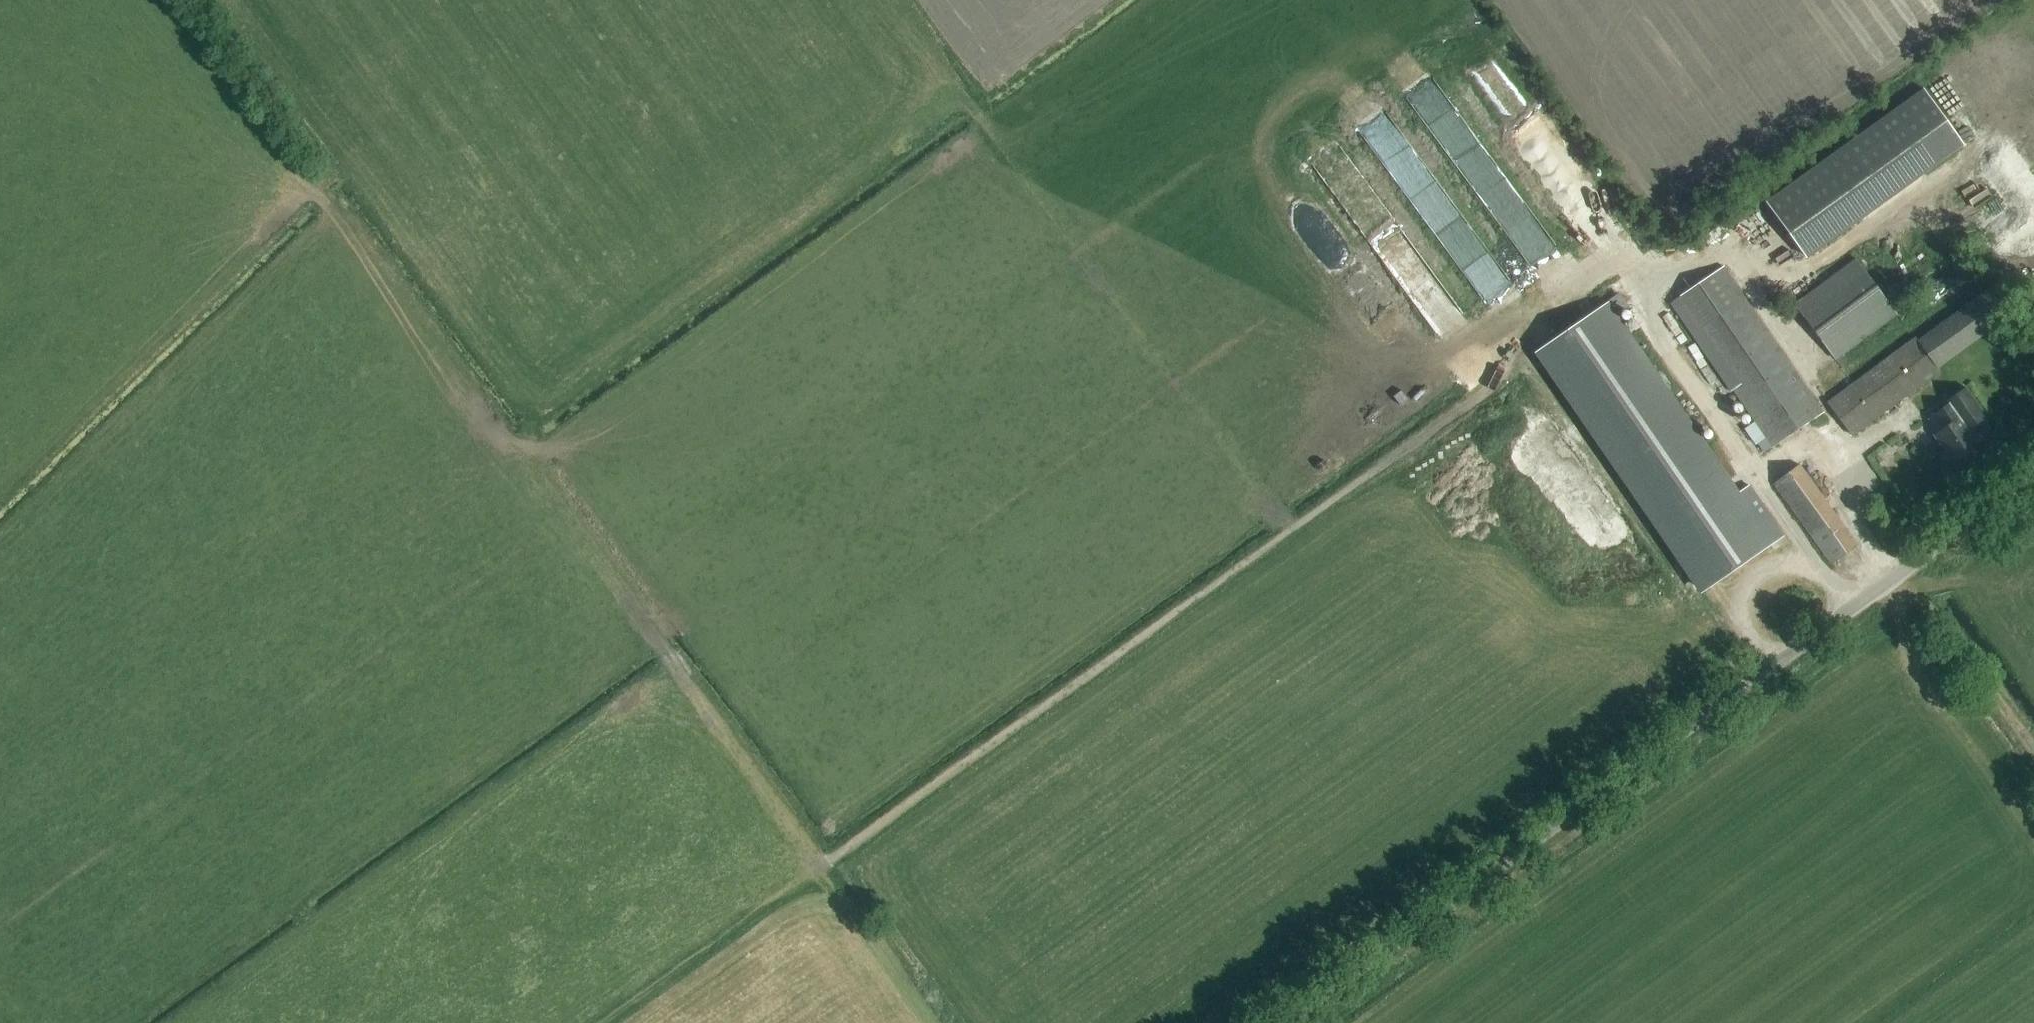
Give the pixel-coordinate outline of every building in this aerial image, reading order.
[(1964,145),(1925,91),(1768,206),(1807,259),(1964,145)] [(1512,109),(1531,146),(1555,134),(1537,97),(1512,109)] [(1835,360),(1896,315),(1855,260),(1795,305),(1835,360)] [(1771,447),(1821,413),(1722,267),(1672,302),(1771,447)] [(1938,369),(1999,325),(1978,295),(1916,340),(1915,338),(1827,403),(1851,436),(1939,371),(1938,369)] [(1608,303),(1534,353),(1700,594),(1784,537),(1748,485),(1739,492),(1608,303)] [(1955,463),(1979,446),(1968,430),(1987,416),(1966,387),(1946,402),(1948,404),(1935,414),(1945,428),(1935,435),(1955,463)] [(1831,564),(1856,546),(1798,466),(1772,484),(1831,564)]
